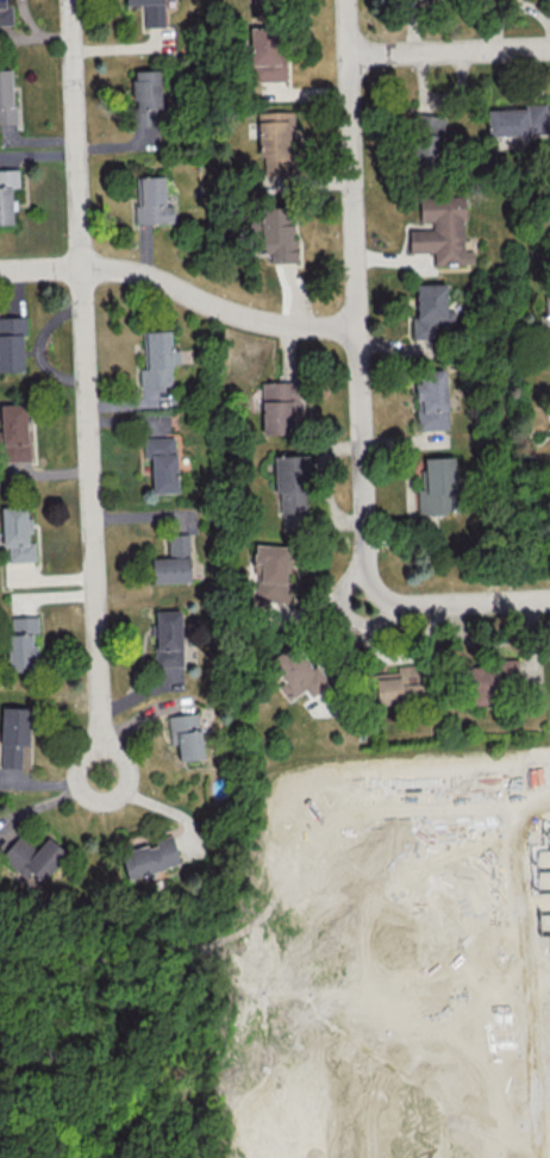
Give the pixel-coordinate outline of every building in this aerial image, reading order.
[(12,25),(11,0),(0,0),(0,25),(12,25)] [(125,5),(143,5),(143,27),(165,26),(164,0),(125,0),(125,5)] [(283,80),(282,26),(250,26),(250,81),(283,80)] [(12,68),(0,69),(0,124),(14,124),(12,68)] [(160,107),(160,70),(133,70),(133,108),(160,107)] [(487,136),(546,134),(545,103),(525,103),(525,108),(487,109),(487,136)] [(294,174),(292,110),(259,112),(261,176),(294,174)] [(441,112),(416,110),(415,137),(440,138),(441,112)] [(0,169),(0,223),(12,223),(11,187),(19,187),(18,168),(0,169)] [(140,176),(141,205),(134,205),(135,223),(174,222),(173,205),(165,205),(164,176),(140,176)] [(409,252),(434,252),(434,264),(473,264),(473,250),(465,250),(465,198),(419,198),(419,221),(432,221),(432,229),(409,229),(409,252)] [(297,262),(296,238),(291,238),(290,207),(259,208),(261,252),(270,251),(270,262),(297,262)] [(412,339),(433,339),(433,324),(453,324),(453,308),(446,308),(446,283),(416,283),(416,320),(412,320),(412,339)] [(23,316),(0,317),(0,371),(25,371),(23,316)] [(448,428),(445,369),(419,370),(420,382),(415,382),(416,406),(417,430),(448,428)] [(262,434),(298,433),(297,380),(261,381),(262,434)] [(26,404),(0,404),(1,461),(27,460),(26,404)] [(152,493),(177,492),(175,436),(143,438),(144,458),(151,458),(152,493)] [(274,456),(274,493),(279,493),(280,512),(307,512),(306,455),(274,456)] [(455,455),(424,456),(425,489),(417,489),(417,513),(456,512),(455,455)] [(35,561),(34,541),(29,541),(29,508),(1,508),(2,546),(8,546),(8,561),(35,561)] [(190,582),(189,533),(168,533),(169,557),(152,558),(152,583),(190,582)] [(255,601),(286,602),(288,545),(254,544),(253,564),(256,564),(255,601)] [(155,610),(156,666),(182,665),(180,610),(155,610)] [(8,616),(9,671),(36,670),(35,644),(31,644),(31,633),(38,633),(37,615),(8,616)] [(324,687),(300,641),(265,660),(286,700),(306,690),(309,695),(324,687)] [(467,661),(467,703),(494,703),(494,692),(514,692),(514,661),(467,661)] [(374,675),(376,704),(421,701),(419,664),(395,665),(396,674),(374,675)] [(27,769),(28,707),(1,707),(0,751),(0,768),(27,769)] [(168,714),(169,744),(178,743),(178,760),(201,759),(199,713),(168,714)] [(126,876),(179,865),(172,832),(153,836),(154,844),(121,851),(126,876)] [(66,852),(47,836),(36,849),(19,834),(0,856),(24,876),(29,870),(41,881),(66,852)]
